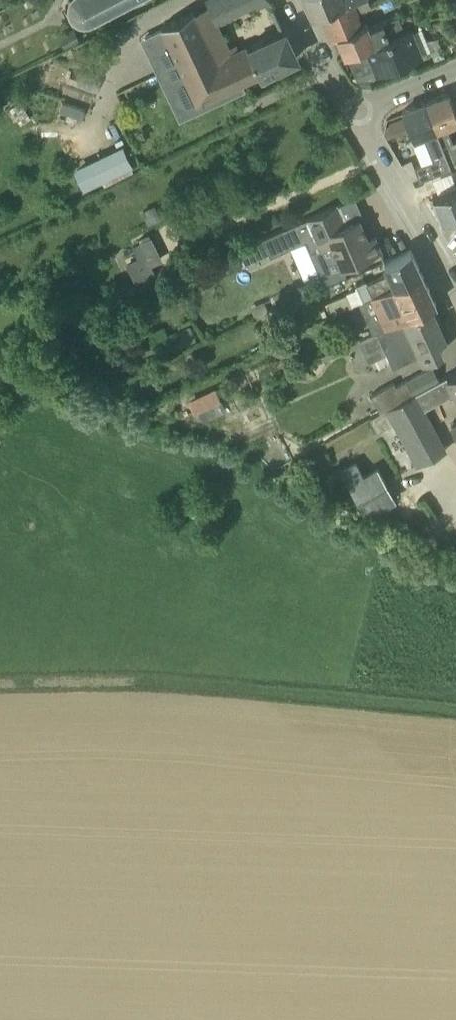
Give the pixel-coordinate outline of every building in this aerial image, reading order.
[(69,1),(68,5),(66,6),(66,8),(67,7),(67,8),(69,8),(70,12),(73,16),(71,18),(72,19),(75,17),(78,19),(83,20),(83,23),(85,23),(85,21),(89,20),(93,18),(94,21),(96,20),(95,17),(107,11),(109,13),(110,12),(109,10),(122,3),(123,6),(125,5),(124,2),(129,0),(69,0),(69,1)] [(208,4),(162,26),(197,102),(258,73),(259,75),(297,57),(283,28),(246,45),(231,51),(217,22),(255,4),(257,9),(271,2),(270,0),(206,0),(208,4)] [(354,2),(358,0),(306,0),(313,18),(321,15),(354,2)] [(368,0),(358,0),(354,2),(321,15),(331,39),(334,38),(338,48),(341,46),(345,55),(368,46),(405,32),(398,16),(369,29),(367,24),(363,25),(358,13),(371,8),(368,0)] [(79,40),(73,30),(60,36),(65,47),(79,40)] [(409,30),(405,32),(368,46),(379,72),(419,55),(409,30)] [(426,101),(452,169),(455,167),(455,138),(452,140),(447,126),(455,122),(455,113),(448,93),(426,101)] [(419,181),(452,169),(426,101),(402,111),(413,138),(424,134),(434,160),(415,167),(419,181)] [(78,165),(87,186),(139,164),(130,143),(78,165)] [(455,214),(455,187),(432,196),(434,200),(433,202),(435,207),(437,209),(442,220),(455,214)] [(318,249),(331,244),(341,266),(339,267),(340,268),(381,250),(375,236),(368,240),(359,219),(345,225),(336,206),(277,232),(284,250),(313,237),(318,249)] [(138,282),(147,278),(154,274),(149,265),(161,259),(149,235),(140,240),(142,242),(134,246),(140,258),(129,263),(138,282)] [(366,298),(422,273),(411,250),(384,262),(388,272),(367,282),(366,279),(356,284),(358,288),(328,302),(334,313),(358,302),(366,298)] [(372,254),(358,260),(362,268),(375,263),(372,254)] [(178,264),(167,269),(170,275),(181,269),(178,264)] [(436,303),(422,273),(366,298),(358,302),(372,332),(431,306),(436,303)] [(387,354),(393,367),(420,354),(423,360),(442,351),(438,341),(445,338),(431,306),(372,332),(357,339),(368,363),(387,354)] [(173,330),(178,345),(197,337),(191,323),(173,330)] [(175,350),(164,325),(146,332),(156,357),(175,350)] [(296,355),(299,364),(303,362),(309,360),(306,351),(296,355)] [(309,376),(303,362),(299,364),(290,367),(295,376),(305,378),(309,376)] [(372,394),(381,411),(440,379),(433,366),(396,386),(394,382),(372,394)] [(440,379),(381,411),(375,414),(370,417),(377,430),(396,420),(419,465),(446,450),(423,409),(455,390),(455,370),(440,379)] [(196,411),(199,410),(222,400),(217,388),(191,400),(196,411)] [(356,460),(340,469),(357,497),(386,481),(377,466),(363,473),(356,460)]
